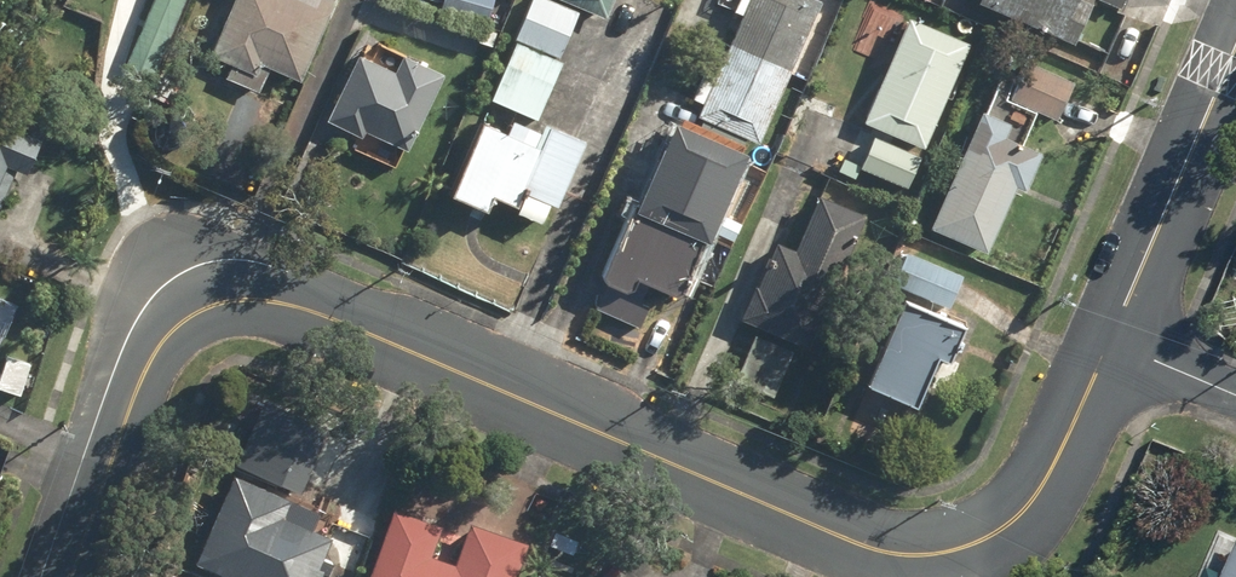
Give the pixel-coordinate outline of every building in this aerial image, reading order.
[(131,52),(156,64),(188,0),(157,0),(131,52)] [(273,66),(305,80),(338,1),(337,0),(236,0),(212,57),(206,70),(262,93),(273,66)] [(440,9),(489,24),(497,0),(442,0),(440,9)] [(551,0),(534,0),(519,41),(563,58),(580,11),(551,0)] [(615,0),(572,0),(609,15),(615,0)] [(699,102),(706,104),(701,116),(764,143),(823,1),(820,0),(721,0),(720,2),(738,9),(744,12),(720,70),(713,68),(707,65),(693,99),(699,102)] [(980,2),(1077,45),(1097,0),(981,0),(980,2)] [(1124,9),(1128,0),(1103,0),(1124,9)] [(928,147),(971,43),(909,18),(866,123),(928,147)] [(563,64),(518,44),(494,99),(538,119),(563,64)] [(364,137),(367,131),(410,149),(443,72),(402,55),(396,68),(356,51),(329,115),(326,121),(364,137)] [(1076,83),(1028,62),(1011,100),(1059,122),(1076,83)] [(984,111),(933,228),(990,253),(1018,188),(1028,192),(1045,153),(1008,136),(1014,123),(984,111)] [(516,118),(510,131),(491,123),(457,196),(490,211),(497,196),(518,205),(545,147),(539,145),(545,132),(516,118)] [(646,306),(655,285),(678,295),(685,292),(706,242),(714,245),(754,152),(678,119),(638,213),(632,210),(604,275),(606,276),(606,277),(607,278),(607,279),(608,280),(608,281),(595,311),(642,331),(652,308),(646,306)] [(27,131),(0,120),(0,206),(2,207),(17,170),(28,175),(43,138),(27,131)] [(875,138),(862,169),(910,188),(922,157),(875,138)] [(743,323),(757,328),(738,376),(779,391),(798,344),(813,350),(865,215),(823,199),(804,248),(796,253),(790,249),(790,248),(789,248),(789,247),(788,247),(787,247),(787,246),(786,246),(785,246),(784,246),(783,245),(782,246),(781,246),(780,246),(779,246),(778,246),(778,247),(777,247),(776,248),(775,248),(775,249),(774,249),(774,250),(773,250),(773,251),(772,252),(772,253),(772,254),(772,255),(771,256),(772,263),(762,287),(758,285),(743,323)] [(967,276),(897,246),(882,281),(952,311),(967,276)] [(18,307),(0,298),(0,345),(18,307)] [(908,301),(889,338),(893,339),(870,384),(916,408),(943,356),(953,362),(969,331),(908,301)] [(7,359),(0,379),(0,390),(22,397),(32,367),(7,359)] [(238,462),(301,490),(330,422),(267,395),(238,462)] [(289,515),(296,499),(238,474),(200,562),(234,576),(322,576),(327,565),(321,562),(333,534),(289,515)] [(370,576),(515,576),(528,539),(470,520),(456,561),(432,553),(443,522),(395,506),(370,576)] [(1223,576),(1235,576),(1235,546),(1223,576)]
